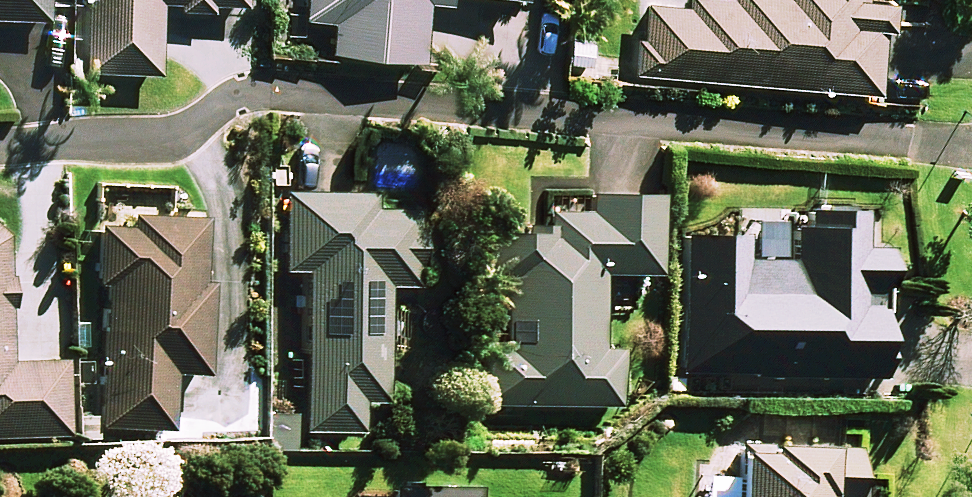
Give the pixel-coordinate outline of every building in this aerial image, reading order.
[(48,25),(49,0),(0,0),(0,23),(48,25)] [(163,5),(182,6),(182,14),(218,15),(218,6),(248,7),(248,0),(88,0),(86,76),(162,77),(163,5)] [(308,24),(335,25),(333,59),(425,64),(429,0),(309,0),(308,24)] [(690,11),(646,7),(641,81),(880,100),(885,35),(890,36),(892,9),(867,7),(867,0),(691,0),(690,11)] [(375,202),(288,200),(286,276),(308,277),(304,436),(362,437),(363,409),(385,409),(387,292),(416,293),(418,216),(375,215),(375,202)] [(656,205),(591,205),(591,219),(551,219),(551,241),(482,241),(482,291),(503,291),(503,332),(526,332),(526,354),(481,354),(481,413),(620,413),(620,357),(600,357),(600,281),(656,281),(656,205)] [(746,246),(676,242),(669,392),(686,393),(686,379),(885,388),(891,255),(865,254),(867,218),(851,218),(852,207),(814,206),(814,220),(796,220),(794,271),(745,268),(746,246)] [(66,443),(64,367),(10,369),(5,222),(0,222),(0,445),(66,443)] [(207,226),(130,222),(129,236),(99,235),(96,282),(107,282),(99,432),(170,436),(173,380),(206,382),(210,302),(203,301),(207,226)] [(737,450),(734,496),(854,496),(857,459),(737,450)]
